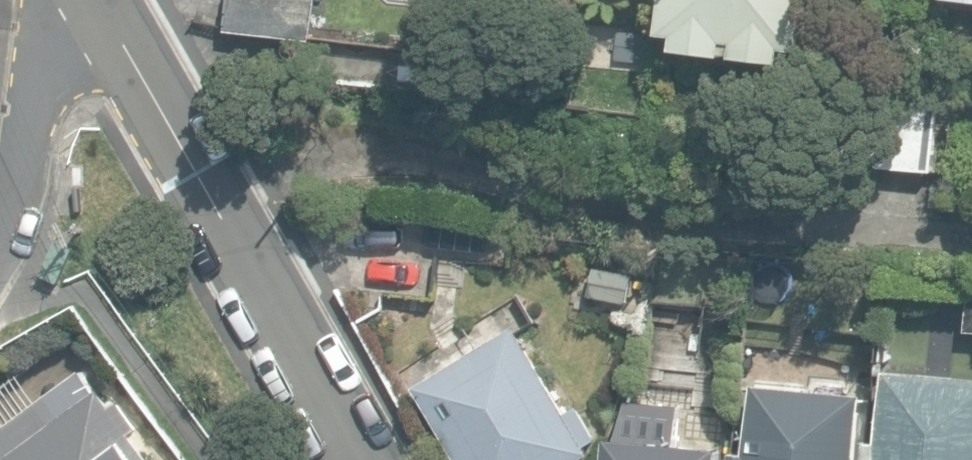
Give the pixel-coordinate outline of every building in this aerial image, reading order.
[(311,38),(316,0),(232,0),(229,28),(311,38)] [(788,62),(789,49),(806,50),(811,0),(668,0),(664,33),(679,35),(677,51),(788,62)] [(847,162),(934,170),(941,88),(855,80),(847,162)] [(650,352),(701,358),(708,307),(657,300),(650,352)] [(462,459),(579,459),(594,450),(590,444),(602,437),(582,405),(570,412),(516,327),(478,351),(463,326),(440,340),(455,364),(417,388),(462,459)] [(886,370),(878,441),(871,440),(868,459),(971,459),(971,380),(886,370)] [(864,394),(846,392),(848,379),(814,375),(812,389),(757,383),(749,453),(740,452),(739,459),(856,459),(864,394)] [(120,401),(115,405),(104,389),(60,419),(47,400),(0,432),(0,459),(161,459),(120,401)] [(727,447),(675,442),(678,406),(629,401),(614,437),(612,459),(725,459),(727,447)]
